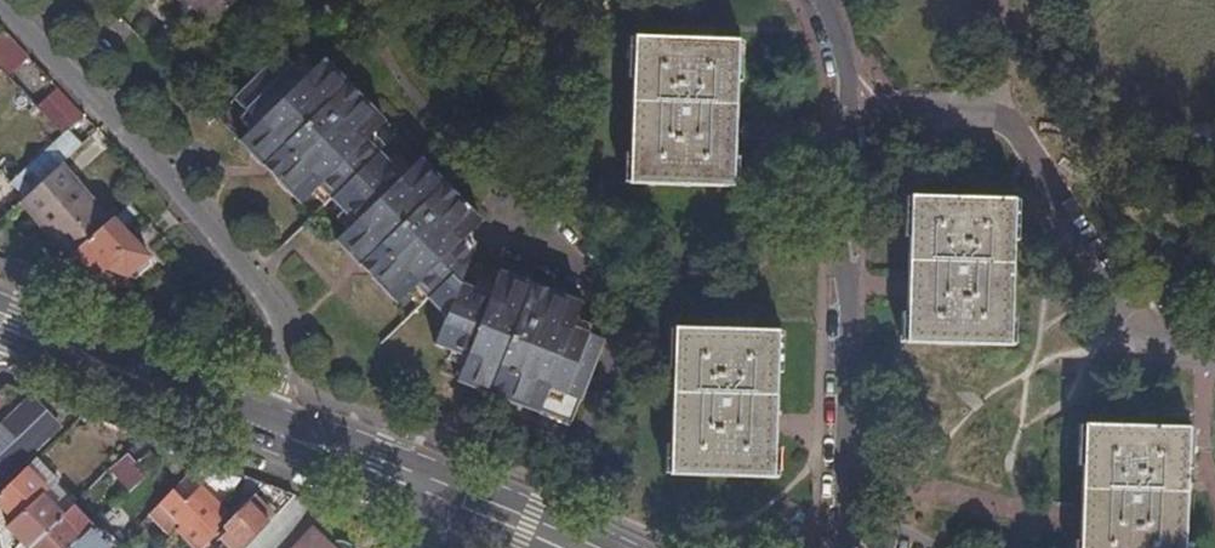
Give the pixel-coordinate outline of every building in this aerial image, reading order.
[(206,29),(237,0),(179,0),(206,29)] [(0,35),(0,67),(23,91),(45,70),(5,30),(0,35)] [(632,38),(626,182),(728,186),(734,42),(632,38)] [(281,51),(233,97),(256,121),(238,140),(239,141),(242,138),(250,145),(253,146),(256,145),(259,143),(271,155),(261,164),(262,165),(267,159),(280,172),(275,177),(299,202),(318,185),(353,220),(334,239),(335,241),(339,237),(347,245),(350,246),(352,245),(355,243),(367,255),(358,264),(359,265),(365,259),(377,272),(372,277),(396,302),(414,284),(444,315),(433,344),(464,356),(454,380),(456,381),(458,376),(469,380),(473,380),(474,375),(490,381),(486,392),(487,393),(490,386),(507,393),(504,399),(553,418),(582,391),(602,338),(570,325),(580,301),(498,269),(488,293),(458,282),(468,256),(455,244),(480,219),(419,156),(401,174),(365,138),(383,120),(322,58),(304,75),(281,51)] [(59,85),(38,106),(63,132),(66,130),(85,113),(59,85)] [(78,147),(80,145),(66,130),(63,132),(78,147)] [(59,164),(78,147),(63,132),(9,180),(24,196),(59,164)] [(24,196),(20,200),(68,255),(73,250),(109,219),(59,164),(24,196)] [(910,199),(905,344),(1007,348),(1015,204),(910,199)] [(149,255),(112,217),(109,219),(73,250),(89,266),(95,259),(100,264),(126,275),(149,255)] [(673,331),(668,474),(770,478),(775,334),(673,331)] [(1,425),(13,438),(41,411),(33,404),(22,406),(1,425)] [(0,455),(0,468),(6,474),(30,450),(32,450),(57,425),(41,411),(13,438),(15,440),(0,455)] [(15,440),(13,438),(1,425),(0,425),(0,455),(15,440)] [(1083,425),(1080,547),(1182,547),(1186,428),(1083,425)] [(125,454),(111,467),(131,488),(145,475),(125,454)] [(32,473),(47,488),(51,484),(56,479),(36,459),(11,481),(13,491),(32,473)] [(172,490),(158,503),(159,504),(181,524),(175,529),(194,547),(201,547),(206,543),(220,530),(216,525),(227,514),(246,476),(204,459),(172,490)] [(28,547),(62,515),(41,493),(47,488),(32,473),(13,491),(18,516),(7,526),(28,547)] [(47,488),(41,493),(62,515),(63,513),(71,505),(51,484),(47,488)] [(274,516),(262,506),(257,511),(247,502),(223,526),(237,540),(229,547),(243,547),(274,516)] [(181,524),(159,504),(153,511),(174,530),(175,529),(181,524)] [(28,547),(68,547),(75,541),(83,534),(92,525),(72,505),(71,505),(63,513),(62,515),(28,547)] [(313,528),(294,547),(335,547),(313,528)]
